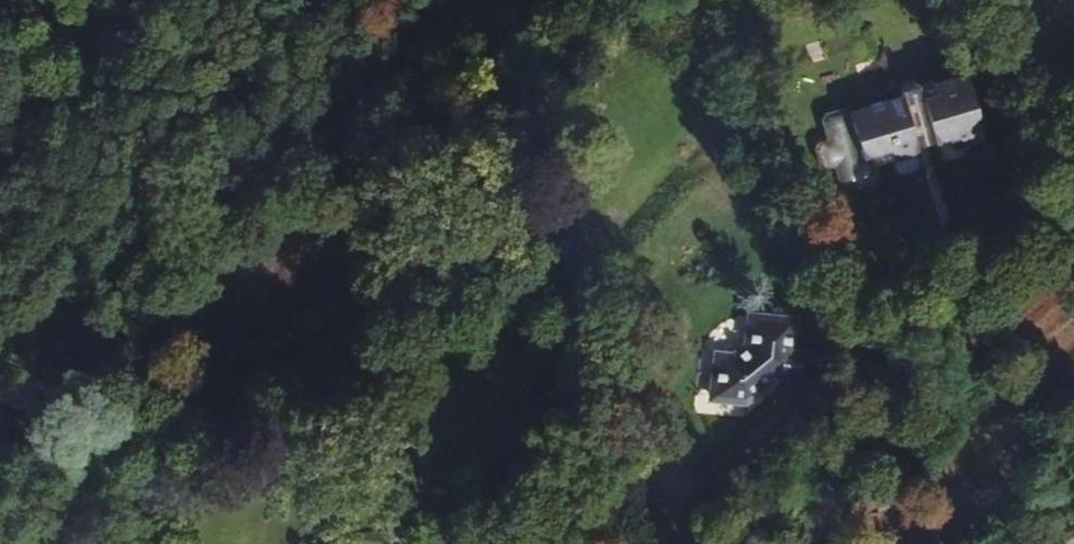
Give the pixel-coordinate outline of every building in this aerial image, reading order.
[(900,96),(847,112),(861,161),(871,158),(875,167),(892,162),(895,173),(902,177),(918,172),(922,165),(917,149),(935,144),(942,168),(989,154),(985,141),(975,144),(961,100),(971,97),(965,75),(932,84),(931,81),(916,85),(910,82),(903,84),(898,91),(900,96)] [(985,141),(971,97),(961,100),(975,144),(985,141)] [(861,161),(847,112),(842,109),(824,113),(820,121),(826,141),(821,143),(813,151),(818,166),(829,169),(834,167),(841,189),(847,192),(874,185),(878,177),(875,167),(871,158),(861,161)] [(790,353),(794,321),(749,316),(747,345),(732,357),(716,355),(711,400),(746,403),(778,376),(811,382),(815,356),(790,353)]
